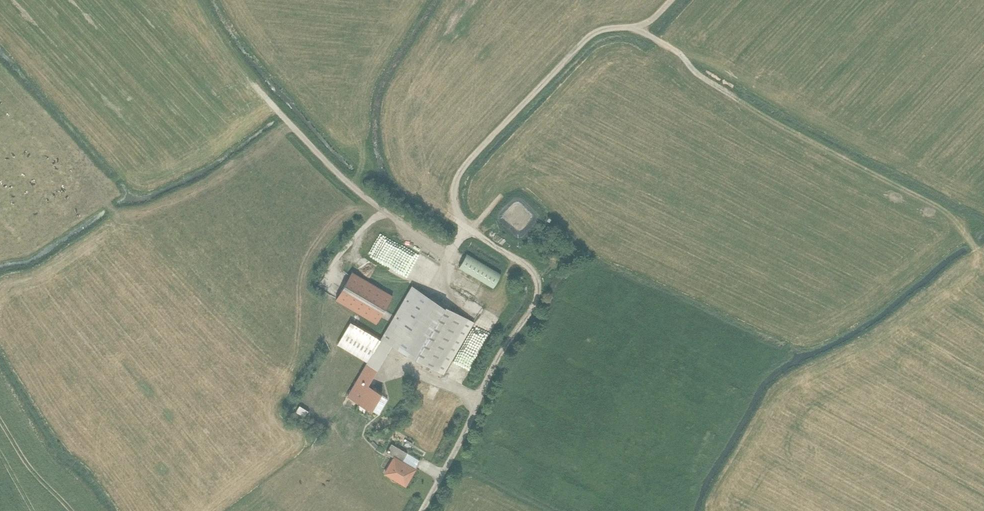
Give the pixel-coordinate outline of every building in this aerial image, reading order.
[(455,248),(447,261),(482,282),(490,268),(455,248)] [(325,294),(365,318),(382,289),(342,265),(325,294)] [(335,390),(360,405),(371,385),(358,377),(380,339),(432,369),(464,315),(401,279),(369,332),(339,315),(325,339),(355,356),(335,390)] [(406,463),(382,450),(371,468),(396,482),(406,463)]
